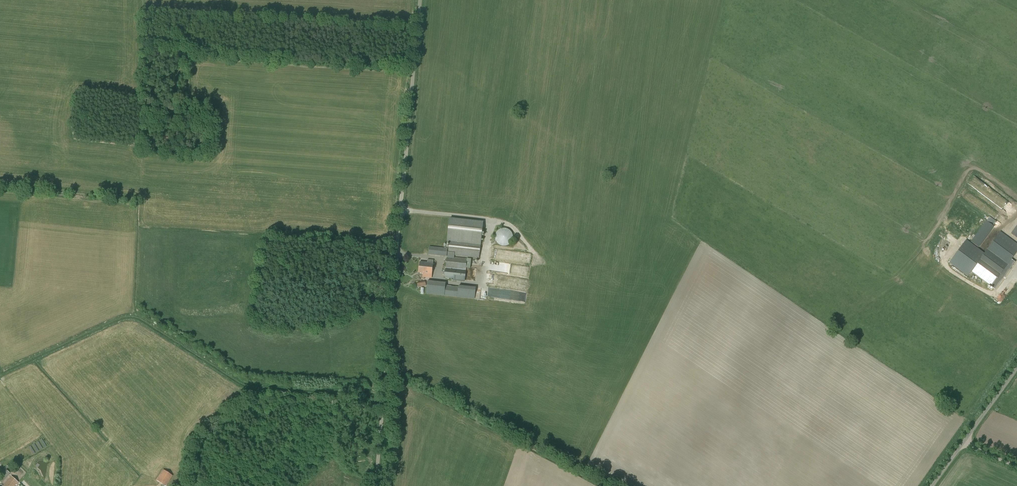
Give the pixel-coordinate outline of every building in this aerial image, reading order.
[(989,217),(987,219),(986,221),(993,226),(996,221),(989,216),(989,217)] [(448,255),(479,259),(483,223),(449,219),(447,243),(449,243),(448,255)] [(970,242),(979,248),(994,227),(986,221),(970,242)] [(501,229),(500,229),(499,230),(498,230),(497,231),(497,232),(496,233),(496,234),(496,235),(495,235),(495,236),(495,237),(495,238),(495,239),(496,239),(496,240),(496,241),(497,242),(498,243),(499,244),(501,245),(502,245),(503,246),(504,246),(505,246),(506,245),(507,245),(508,245),(509,244),(510,243),(511,242),(512,241),(512,240),(513,239),(513,238),(513,237),(513,236),(513,235),(513,234),(512,234),(512,233),(512,232),(511,232),(511,231),(510,231),(510,230),(509,229),(508,229),(507,229),(506,228),(505,228),(504,228),(503,228),(502,228),(501,229)] [(1006,268),(1016,252),(1016,244),(1000,231),(984,252),(1006,268)] [(437,256),(447,257),(448,248),(430,246),(428,254),(437,255),(437,256)] [(466,270),(467,258),(447,256),(445,278),(465,280),(466,270)] [(428,260),(428,262),(420,262),(419,273),(424,273),(423,277),(432,278),(433,260),(428,260)] [(979,260),(971,271),(991,287),(1000,275),(979,260)] [(507,277),(508,273),(489,270),(489,274),(491,275),(491,279),(489,279),(488,287),(497,288),(497,284),(492,284),(493,281),(497,282),(497,278),(500,279),(500,277),(503,277),(503,276),(507,277)] [(444,296),(458,297),(459,287),(445,286),(444,296)] [(172,475),(163,469),(156,480),(165,485),(172,475)] [(3,485),(15,485),(18,482),(11,476),(3,485)]
